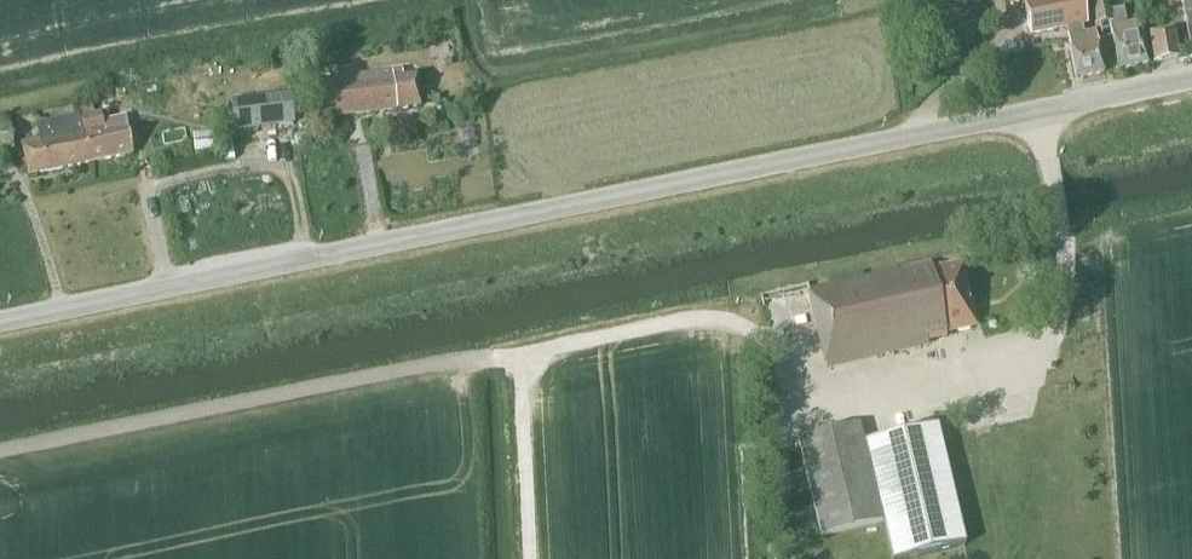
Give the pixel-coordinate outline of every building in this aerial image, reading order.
[(1101,74),(1093,36),(1090,36),(1090,33),(1082,34),(1081,26),(1086,25),(1081,0),(1057,0),(1023,6),(1029,36),(1066,29),(1076,79),(1101,74)] [(1146,65),(1137,24),(1125,26),(1122,10),(1109,12),(1106,0),(1091,0),(1097,27),(1109,24),(1118,70),(1146,65)] [(1190,56),(1191,56),(1191,0),(1179,0),(1190,56)] [(1152,63),(1177,59),(1172,33),(1148,37),(1152,63)] [(293,125),(287,72),(237,77),(239,100),(212,103),(216,139),(238,136),(237,131),(293,125)] [(326,119),(418,108),(414,77),(400,79),(399,72),(321,81),(326,119)] [(291,79),(293,92),(311,89),(308,76),(291,79)] [(124,120),(110,122),(107,106),(122,103),(120,90),(77,100),(79,112),(78,112),(79,117),(78,117),(83,136),(89,164),(131,156),(124,120)] [(308,109),(296,110),(299,136),(311,135),(308,109)] [(89,164),(83,136),(78,117),(36,126),(38,139),(20,143),(26,177),(89,164)] [(8,127),(0,128),(0,155),(13,152),(8,127)] [(194,152),(213,150),(211,135),(192,137),(194,152)] [(943,335),(974,328),(960,267),(937,272),(936,269),(928,270),(928,266),(808,295),(825,369),(926,345),(925,343),(944,339),(943,335)] [(819,538),(882,524),(890,558),(917,558),(963,549),(936,428),(863,445),(859,426),(797,440),(819,538)]
